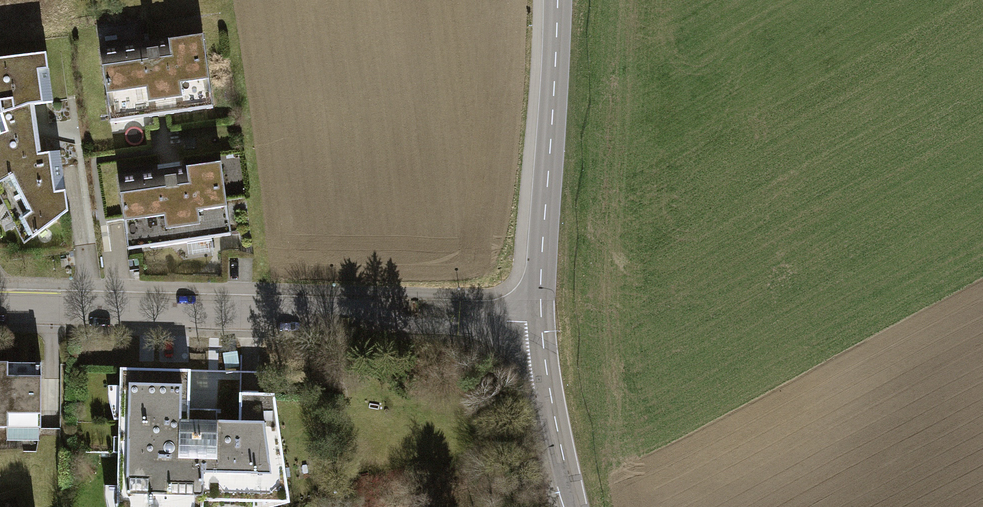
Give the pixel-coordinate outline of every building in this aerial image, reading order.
[(99,47),(109,118),(210,104),(200,34),(99,47)] [(45,54),(0,58),(0,183),(3,182),(31,237),(66,210),(59,152),(33,154),(28,104),(49,102),(45,54)] [(231,235),(220,161),(117,175),(128,249),(231,235)] [(235,350),(222,352),(225,373),(238,371),(235,350)] [(0,364),(0,427),(40,427),(40,364),(0,364)] [(117,506),(201,506),(201,499),(287,500),(274,392),(238,392),(238,422),(187,421),(188,370),(119,369),(117,506)]
